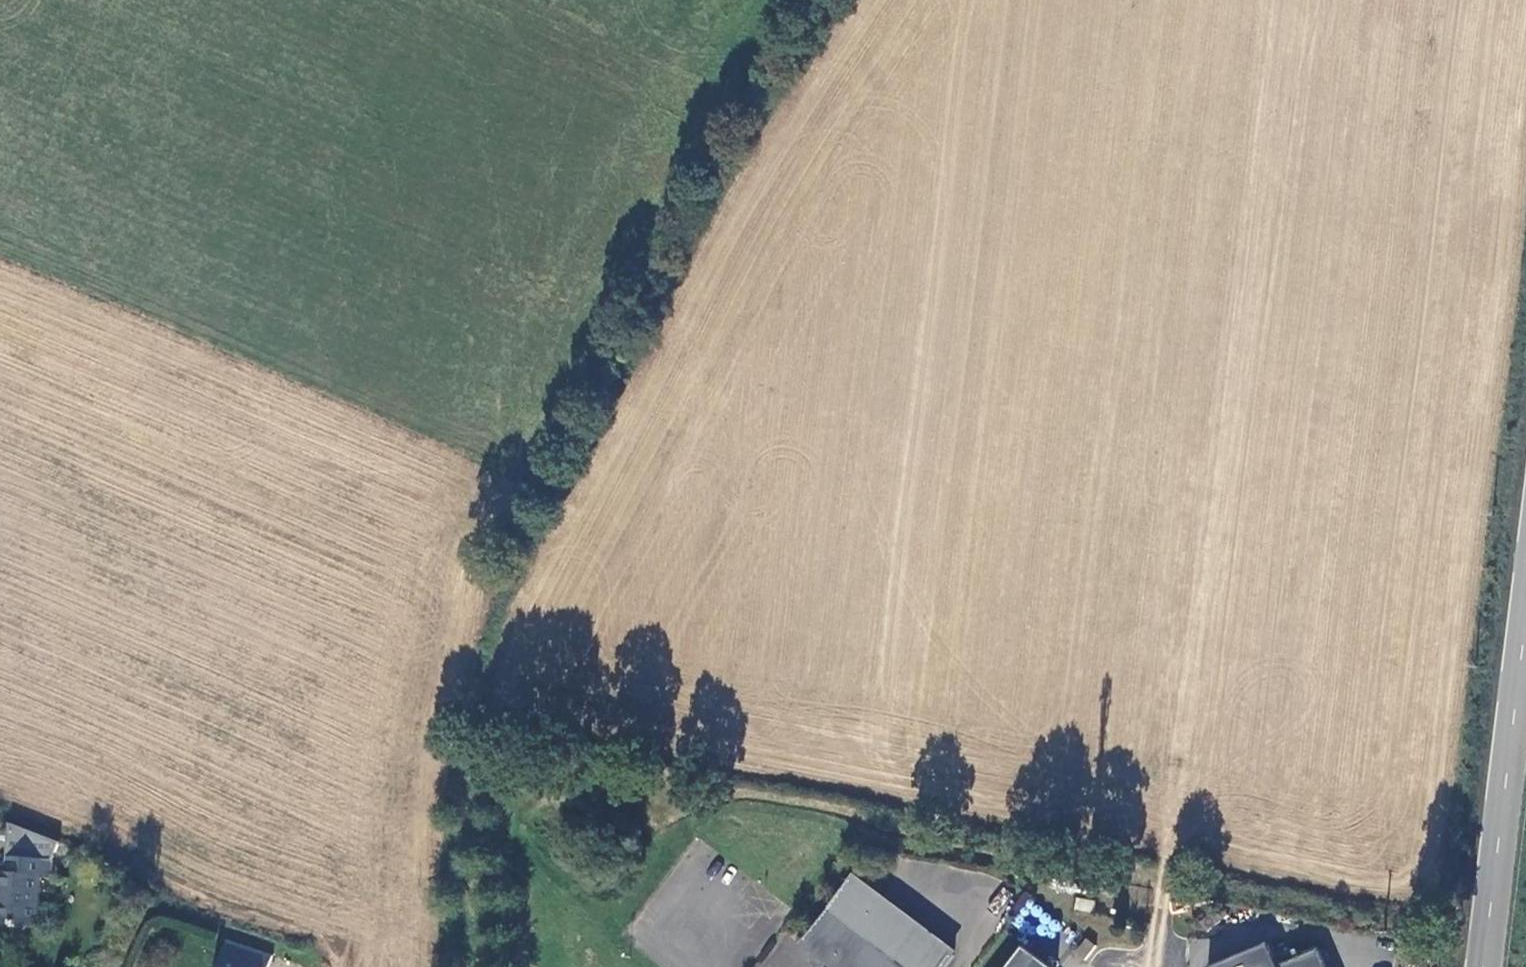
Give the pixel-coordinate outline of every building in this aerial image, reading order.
[(15,820),(8,873),(0,872),(0,890),(1,890),(0,898),(0,924),(32,929),(39,880),(55,882),(62,842),(15,820)] [(849,882),(803,943),(836,966),(945,966),(953,957),(849,882)] [(1100,902),(1082,900),(1080,912),(1098,915),(1100,902)] [(1200,963),(1202,966),(1322,966),(1311,942),(1288,952),(1282,938),(1267,945),(1263,936),(1200,963)] [(227,944),(220,966),(270,966),(273,959),(227,944)] [(1024,947),(1008,966),(1051,966),(1024,947)]
